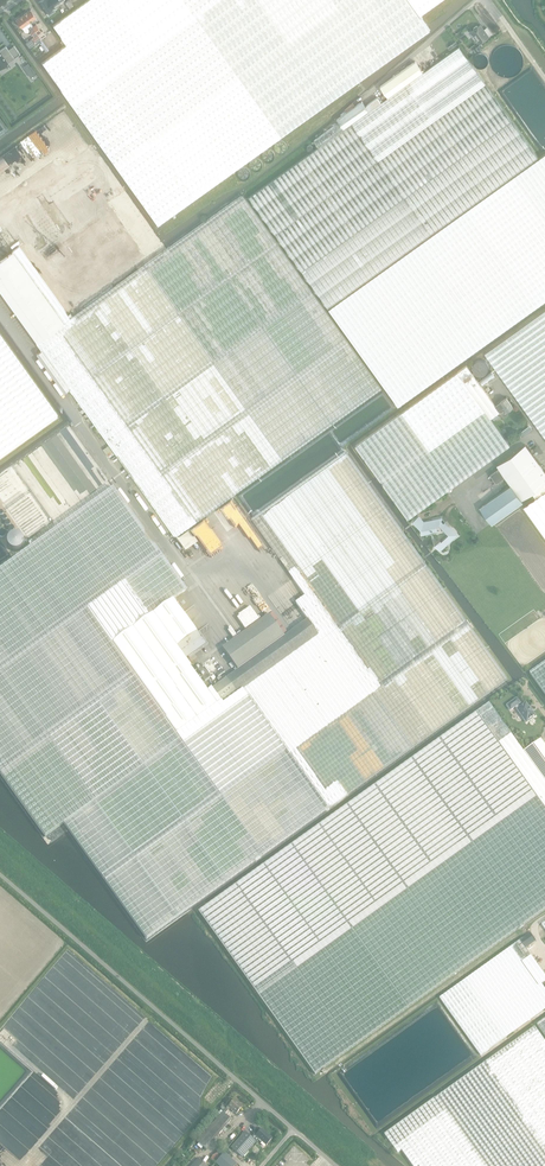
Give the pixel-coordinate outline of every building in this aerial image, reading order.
[(39,2),(46,12),(54,7),(53,6),(60,1),(60,2),(63,0),(42,0),(39,2)] [(42,62),(159,225),(231,173),(233,172),(268,147),(314,113),(359,81),(396,55),(423,35),(430,30),(428,27),(420,16),(442,0),(87,0),(79,6),(64,17),(63,18),(61,19),(53,25),(67,44),(42,62)] [(65,2),(69,8),(73,5),(69,0),(68,0),(65,2)] [(31,9),(23,14),(29,22),(31,21),(33,23),(35,21),(34,19),(36,17),(31,9)] [(23,14),(16,19),(22,27),(25,32),(27,32),(30,31),(34,37),(31,39),(26,42),(30,47),(34,44),(36,46),(40,43),(45,52),(49,50),(41,39),(32,27),(29,22),(23,14)] [(488,26),(485,28),(481,23),(471,30),(480,43),(490,36),(487,32),(490,30),(488,26)] [(36,24),(32,27),(41,39),(45,37),(46,36),(42,31),(41,32),(36,24)] [(20,54),(14,45),(8,49),(6,46),(0,50),(0,68),(20,54)] [(28,64),(23,67),(31,78),(36,74),(35,73),(36,72),(31,65),(30,66),(28,64)] [(58,147),(67,160),(89,145),(80,131),(58,147)] [(0,156),(0,173),(10,166),(2,155),(0,156)] [(149,263),(144,256),(134,264),(138,270),(64,323),(37,342),(37,343),(59,375),(70,389),(130,472),(125,475),(165,531),(373,382),(370,379),(240,197),(149,263)] [(34,338),(67,314),(19,246),(0,259),(0,291),(34,338)] [(486,351),(484,353),(514,395),(544,437),(544,309),(486,351)] [(57,418),(0,338),(0,459),(57,418)] [(59,375),(37,343),(37,342),(35,339),(29,344),(64,393),(70,389),(59,375)] [(490,370),(489,367),(489,366),(488,365),(487,363),(486,363),(485,362),(483,362),(481,362),(479,362),(478,363),(477,364),(476,365),(475,366),(475,367),(474,369),(474,370),(474,372),(475,373),(476,375),(477,376),(478,377),(479,377),(481,378),(483,378),(485,377),(486,377),(487,375),(489,374),(489,373),(490,371),(490,370)] [(499,411),(498,410),(495,405),(466,365),(458,372),(490,418),(499,411)] [(361,442),(355,446),(382,483),(407,518),(509,445),(490,418),(458,372),(457,372),(454,374),(446,380),(436,387),(426,394),(417,401),(407,408),(398,415),(390,421),(380,428),(370,435),(361,442)] [(506,398),(495,405),(498,410),(503,406),(507,411),(513,407),(506,398)] [(479,507),(491,524),(522,502),(521,500),(532,493),(535,496),(522,505),(544,537),(544,484),(544,483),(544,473),(544,471),(542,468),(534,456),(531,452),(527,447),(525,444),(496,465),(498,468),(504,477),(510,485),(479,507)] [(319,635),(243,690),(328,809),(508,680),(469,625),(346,453),(252,520),(306,596),(296,603),(308,620),(319,635)] [(498,468),(490,474),(493,478),(496,483),(504,477),(498,468)] [(0,569),(0,773),(45,836),(64,823),(147,939),(328,809),(243,690),(224,704),(222,701),(178,733),(113,643),(173,599),(186,590),(113,487),(0,569)] [(36,514),(33,507),(20,513),(21,515),(20,516),(21,518),(18,519),(22,526),(26,524),(29,529),(33,527),(28,518),(36,514)] [(413,521),(419,528),(419,530),(420,529),(421,534),(436,531),(435,526),(438,525),(446,535),(434,545),(438,550),(456,535),(445,522),(442,524),(440,521),(441,518),(423,522),(418,516),(413,521)] [(191,528),(209,556),(221,548),(216,541),(202,520),(191,528)] [(232,640),(261,621),(224,565),(211,574),(214,578),(210,581),(202,586),(215,606),(211,609),(232,640)] [(173,599),(113,643),(178,733),(222,701),(212,688),(208,691),(186,660),(206,646),(173,599)] [(216,686),(212,688),(222,701),(224,704),(243,690),(319,635),(308,620),(289,634),(285,636),(270,615),(268,616),(223,648),(238,670),(216,686)] [(530,673),(544,694),(544,663),(530,673)] [(202,664),(196,669),(205,681),(211,677),(202,664)] [(530,722),(533,722),(533,720),(533,719),(536,717),(526,703),(520,707),(518,705),(520,704),(517,699),(507,706),(511,711),(515,707),(517,709),(517,710),(527,723),(530,721),(530,722)] [(234,887),(199,912),(254,988),(255,990),(268,980),(292,963),(295,968),(423,876),(537,795),(536,795),(501,745),(499,743),(512,735),(511,734),(490,704),(234,887)] [(499,743),(501,745),(536,795),(544,789),(544,745),(541,739),(524,752),(512,735),(499,743)] [(255,990),(268,1008),(316,1075),(407,1008),(497,944),(544,910),(544,789),(536,795),(537,795),(423,876),(295,968),(292,963),(268,980),(255,990)] [(520,940),(523,944),(526,948),(536,941),(530,933),(520,940)] [(439,998),(479,1055),(544,1008),(544,989),(541,983),(538,985),(521,962),(530,956),(519,941),(466,979),(454,988),(453,988),(439,998)] [(530,956),(521,962),(538,985),(541,983),(544,980),(544,976),(534,961),(530,956)] [(537,1025),(544,1036),(544,1019),(537,1025)] [(534,1026),(485,1061),(384,1134),(398,1153),(402,1150),(413,1165),(419,1165),(544,1165),(544,1041),(534,1026)] [(471,1050),(473,1055),(468,1057),(469,1061),(478,1057),(475,1048),(471,1050)] [(361,1105),(376,1128),(415,1103),(412,1098),(377,1120),(365,1103),(361,1105)] [(228,1107),(236,1114),(242,1107),(234,1100),(228,1107)] [(197,1142),(206,1149),(231,1120),(223,1112),(197,1142)] [(259,1139),(266,1145),(272,1138),(261,1129),(255,1136),(259,1139)] [(231,1147),(242,1157),(256,1141),(251,1137),(245,1132),(231,1147)] [(211,1158),(215,1162),(223,1154),(219,1150),(211,1158)] [(216,1163),(219,1165),(235,1165),(237,1164),(224,1153),(216,1163)]
